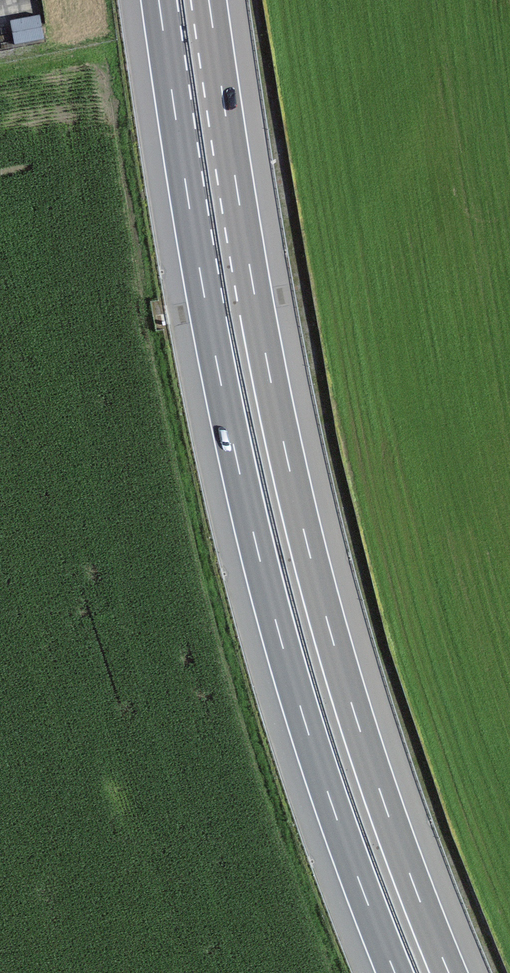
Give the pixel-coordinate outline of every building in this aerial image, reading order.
[(7,18),(5,8),(0,9),(0,47),(46,39),(42,13),(7,18)]
